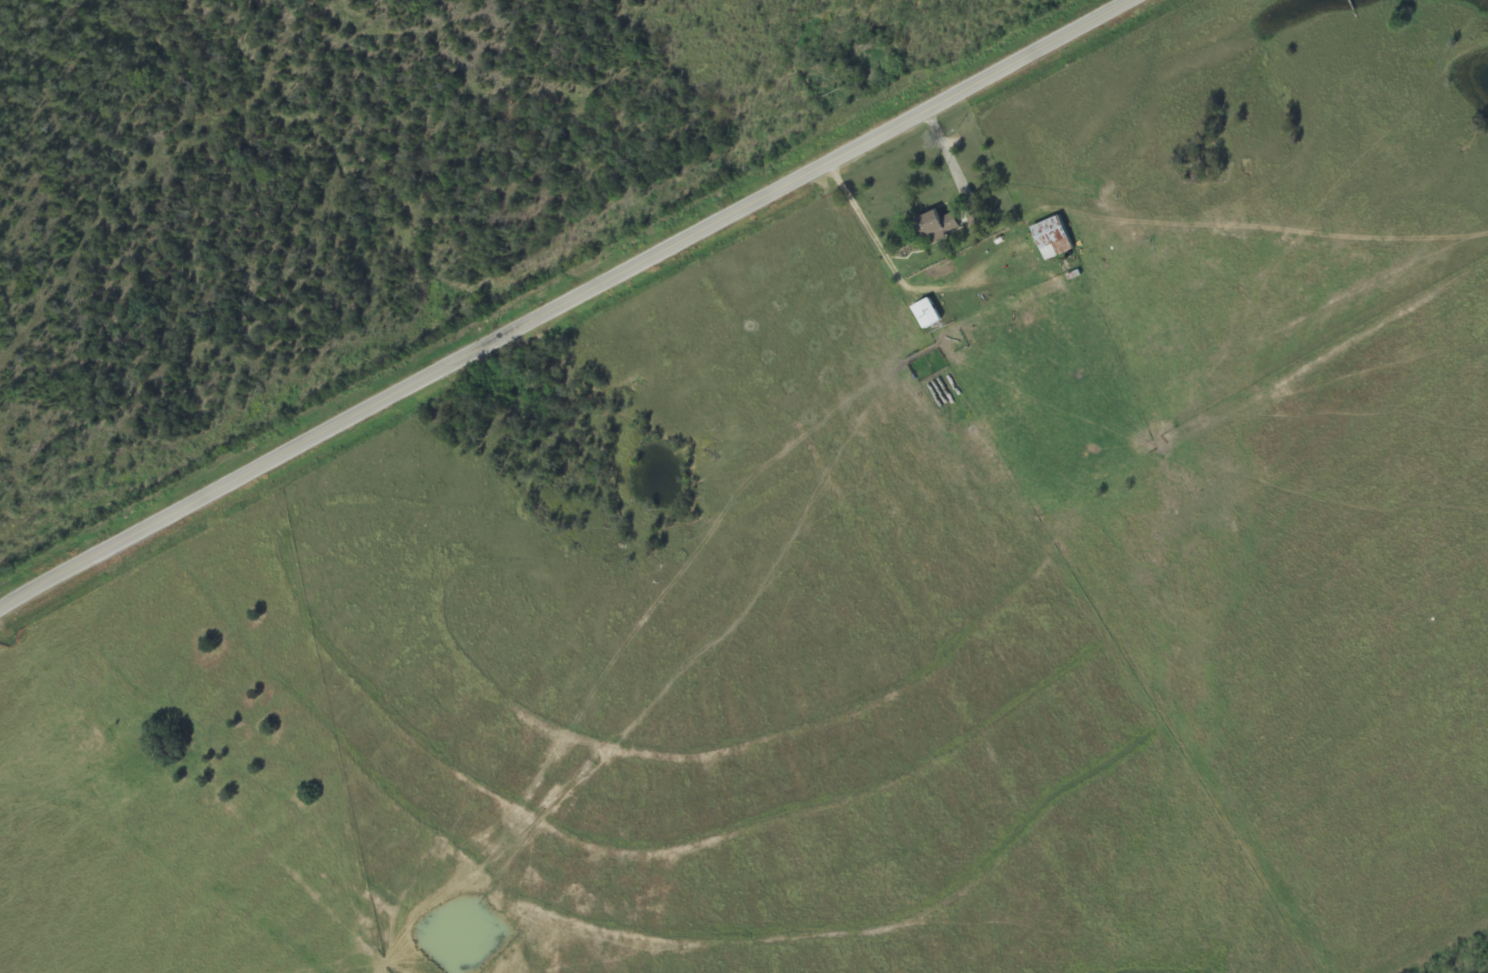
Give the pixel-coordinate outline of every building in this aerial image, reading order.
[(1072,249),(1056,215),(1029,228),(1044,262),(1072,249)] [(911,309),(921,331),(938,323),(927,301),(911,309)]
